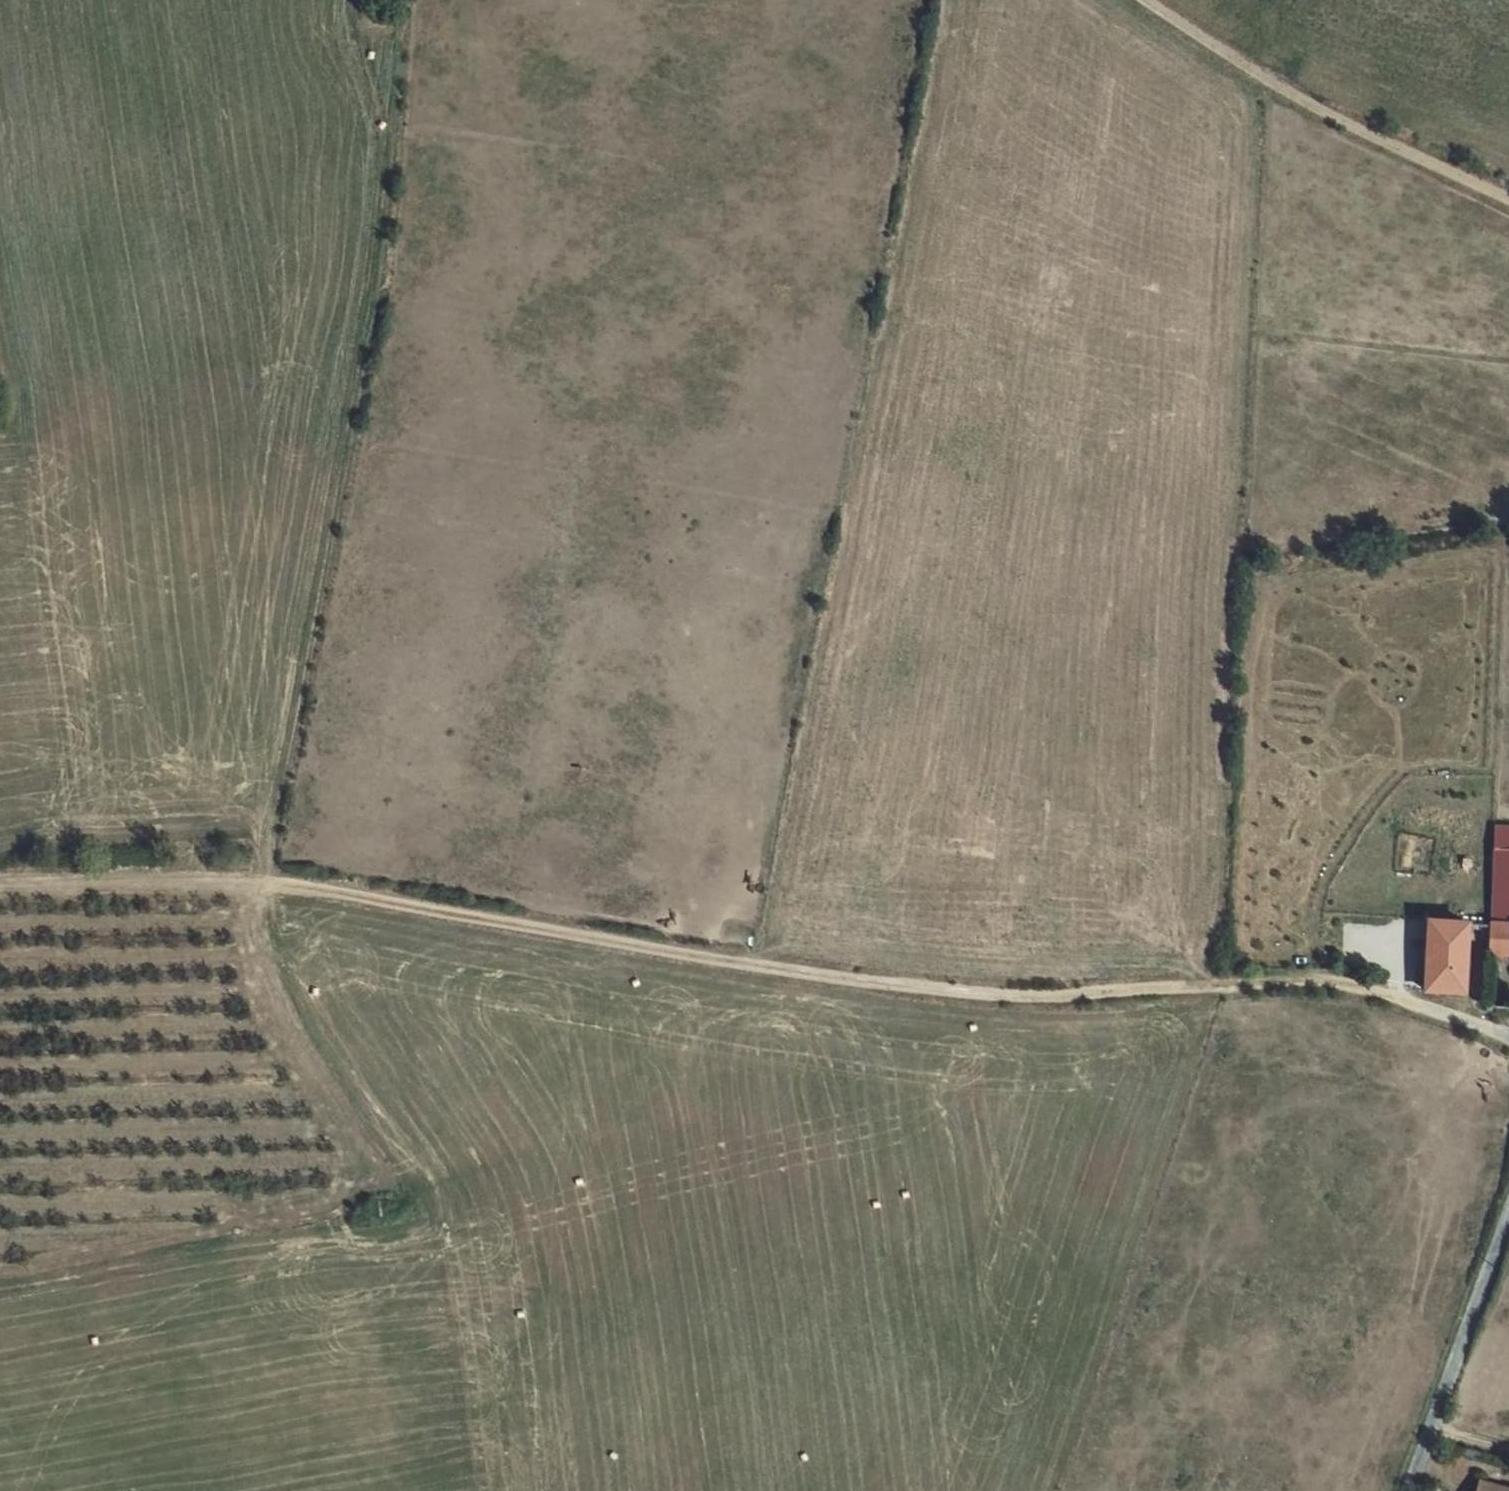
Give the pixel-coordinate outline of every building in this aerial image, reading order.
[(1268,106),(1268,127),(1278,128),(1280,108),(1268,106)] [(1495,926),(1508,927),(1508,828),(1501,828),(1495,926)] [(1430,921),(1427,992),(1469,995),(1472,924),(1430,921)] [(1508,955),(1508,927),(1495,926),(1494,954),(1508,955)]
